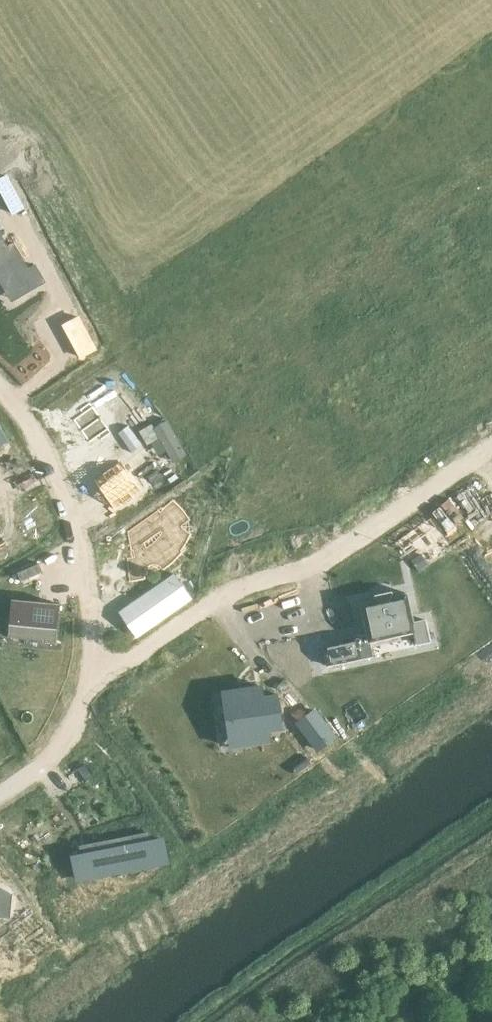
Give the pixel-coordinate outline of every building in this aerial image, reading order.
[(13,213),(24,208),(7,175),(0,179),(0,189),(13,213)] [(7,292),(17,286),(27,281),(31,288),(44,280),(35,265),(28,268),(13,242),(6,246),(2,238),(0,233),(0,280),(7,292)] [(96,349),(80,318),(79,316),(63,325),(65,329),(80,357),(96,349)] [(91,402),(70,416),(91,446),(112,432),(91,402)] [(114,466),(93,480),(115,511),(135,496),(114,466)] [(130,558),(128,558),(131,581),(133,580),(137,580),(142,579),(145,578),(144,577),(144,576),(144,575),(144,574),(144,573),(144,572),(144,571),(145,570),(145,569),(146,568),(147,567),(148,566),(149,565),(151,565),(153,564),(154,564),(156,564),(158,565),(159,566),(161,567),(162,568),(163,569),(165,568),(167,566),(170,564),(173,561),(175,560),(177,558),(178,556),(180,554),(182,552),(180,551),(182,549),(183,547),(184,546),(185,544),(186,542),(187,540),(188,538),(189,536),(190,534),(182,528),(181,527),(181,526),(181,525),(182,525),(189,520),(187,517),(186,514),(183,511),(181,508),(178,505),(176,503),(173,501),(171,503),(168,505),(166,507),(164,508),(162,510),(160,513),(158,511),(129,532),(132,550),(133,550),(135,557),(133,557),(130,558)] [(430,519),(397,542),(418,571),(451,548),(430,519)] [(367,634),(322,643),(327,666),(373,656),(370,641),(414,632),(417,643),(430,640),(426,619),(413,622),(407,592),(391,596),(391,592),(375,595),(376,599),(360,602),(367,634)] [(12,599),(8,636),(56,641),(59,604),(12,599)] [(244,697),(228,700),(231,715),(230,716),(231,721),(234,736),(249,734),(251,743),(264,742),(262,727),(266,727),(266,730),(275,729),(274,728),(282,727),(277,695),(270,696),(261,697),(262,700),(258,700),(256,686),(243,688),(244,697)] [(313,713),(298,724),(316,749),(331,739),(313,713)] [(73,856),(77,877),(166,860),(162,839),(150,841),(148,832),(85,845),(87,853),(73,856)] [(8,915),(11,895),(0,889),(0,914),(8,915)]
